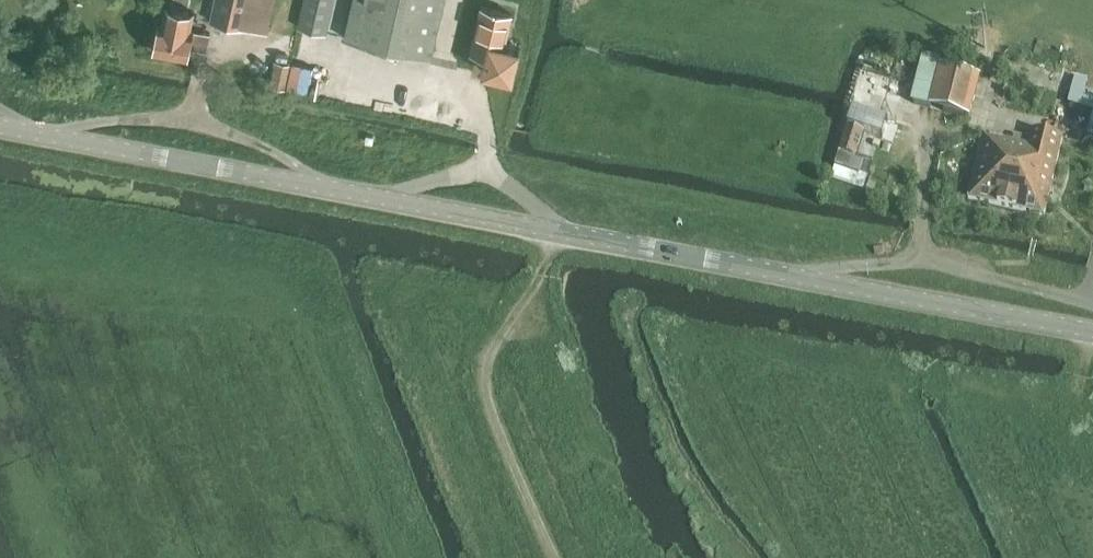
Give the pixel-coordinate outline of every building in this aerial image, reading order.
[(209,21),(267,33),(273,8),(271,7),(273,0),(214,0),(209,21)] [(332,0),(305,0),(298,27),(324,33),(332,0)] [(345,37),(431,57),(444,0),(353,0),(345,37)] [(166,5),(163,23),(159,22),(154,50),(188,57),(190,46),(199,48),(200,43),(207,45),(210,33),(192,29),(195,11),(166,5)] [(480,5),(469,52),(484,55),(481,70),(512,77),(520,45),(506,42),(513,12),(480,5)] [(284,87),(289,64),(277,61),(272,85),(284,87)] [(939,69),(929,107),(969,117),(978,79),(939,69)] [(1087,81),(1080,104),(1092,108),(1092,83),(1087,81)] [(847,126),(835,165),(861,173),(865,161),(856,157),(864,131),(873,134),(878,117),(853,109),(847,126)] [(1027,144),(984,134),(969,198),(1044,216),(1050,189),(1053,180),(1063,138),(1030,130),(1027,144)] [(1060,182),(1053,180),(1050,189),(1058,191),(1060,182)]
